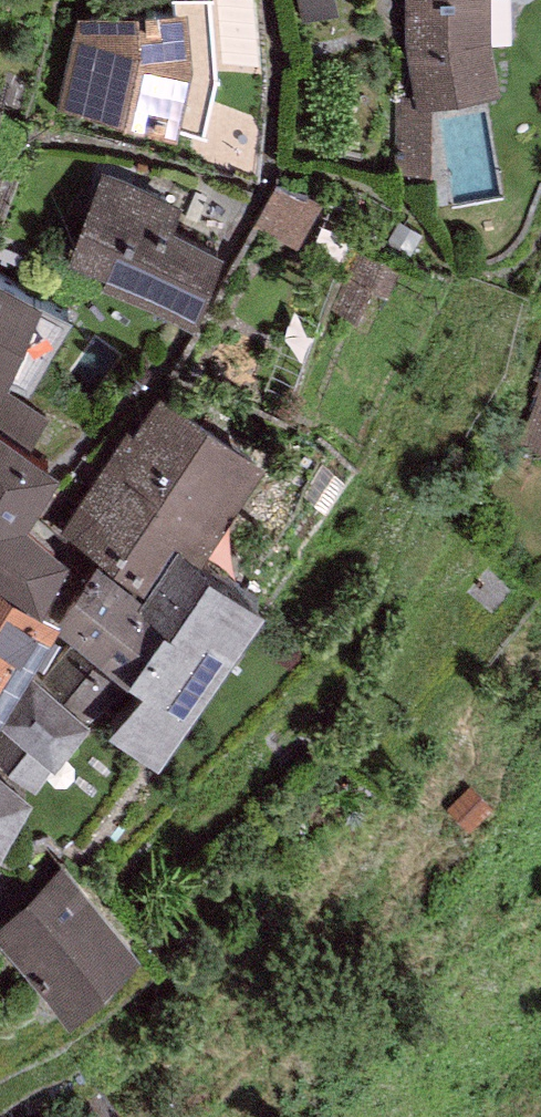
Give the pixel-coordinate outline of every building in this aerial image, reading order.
[(76,7),(59,95),(199,121),(214,63),(208,0),(124,0),(76,7)] [(404,46),(413,99),(397,98),(398,170),(433,168),(430,111),(483,101),(498,86),(489,43),(490,0),(405,0),(404,46)] [(180,183),(101,156),(70,244),(104,256),(101,266),(194,298),(220,223),(172,206),(180,183)] [(4,371),(16,351),(26,357),(70,283),(36,271),(41,261),(0,247),(0,369),(4,371)] [(532,373),(540,376),(540,349),(532,373)] [(108,446),(220,513),(266,442),(162,379),(134,424),(124,418),(108,446)] [(521,434),(540,442),(540,380),(521,434)] [(0,409),(0,555),(40,578),(71,525),(63,519),(34,498),(26,492),(57,443),(0,409)] [(220,513),(108,446),(63,519),(71,525),(144,568),(178,520),(203,538),(220,513)] [(203,538),(178,520),(144,568),(140,575),(161,589),(127,636),(142,646),(135,656),(110,692),(160,727),(264,581),(203,538)] [(60,590),(53,603),(135,656),(142,646),(127,636),(161,589),(140,575),(144,568),(93,542),(60,590)] [(0,555),(0,689),(30,644),(51,606),(60,590),(40,578),(0,555)] [(30,644),(0,689),(0,701),(12,705),(0,720),(0,742),(39,766),(96,689),(127,661),(71,626),(51,657),(30,644)] [(0,752),(0,825),(33,773),(0,752)] [(0,917),(0,932),(70,999),(137,930),(60,855),(0,917)]
